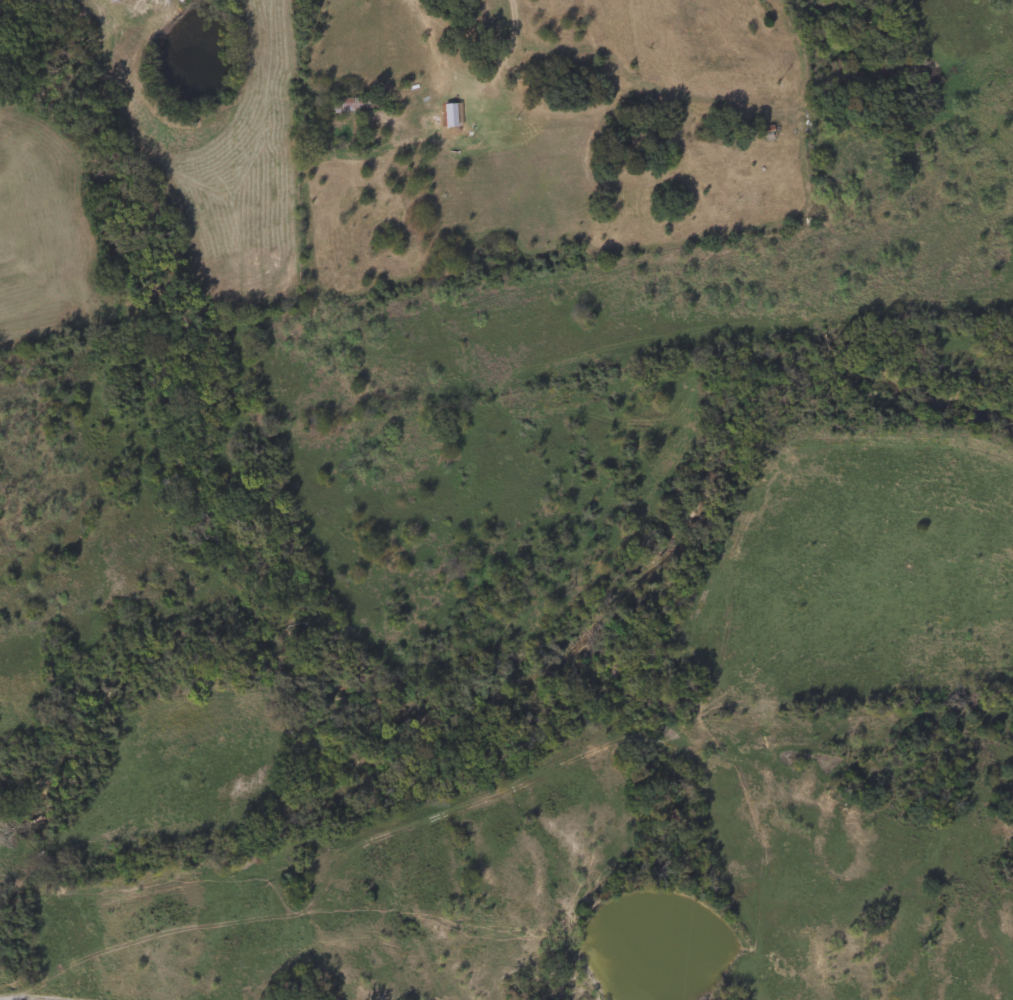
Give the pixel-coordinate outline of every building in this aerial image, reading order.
[(331,110),(331,98),(367,98),(367,110),(331,110)] [(441,103),(458,102),(459,126),(441,126),(441,103)]
